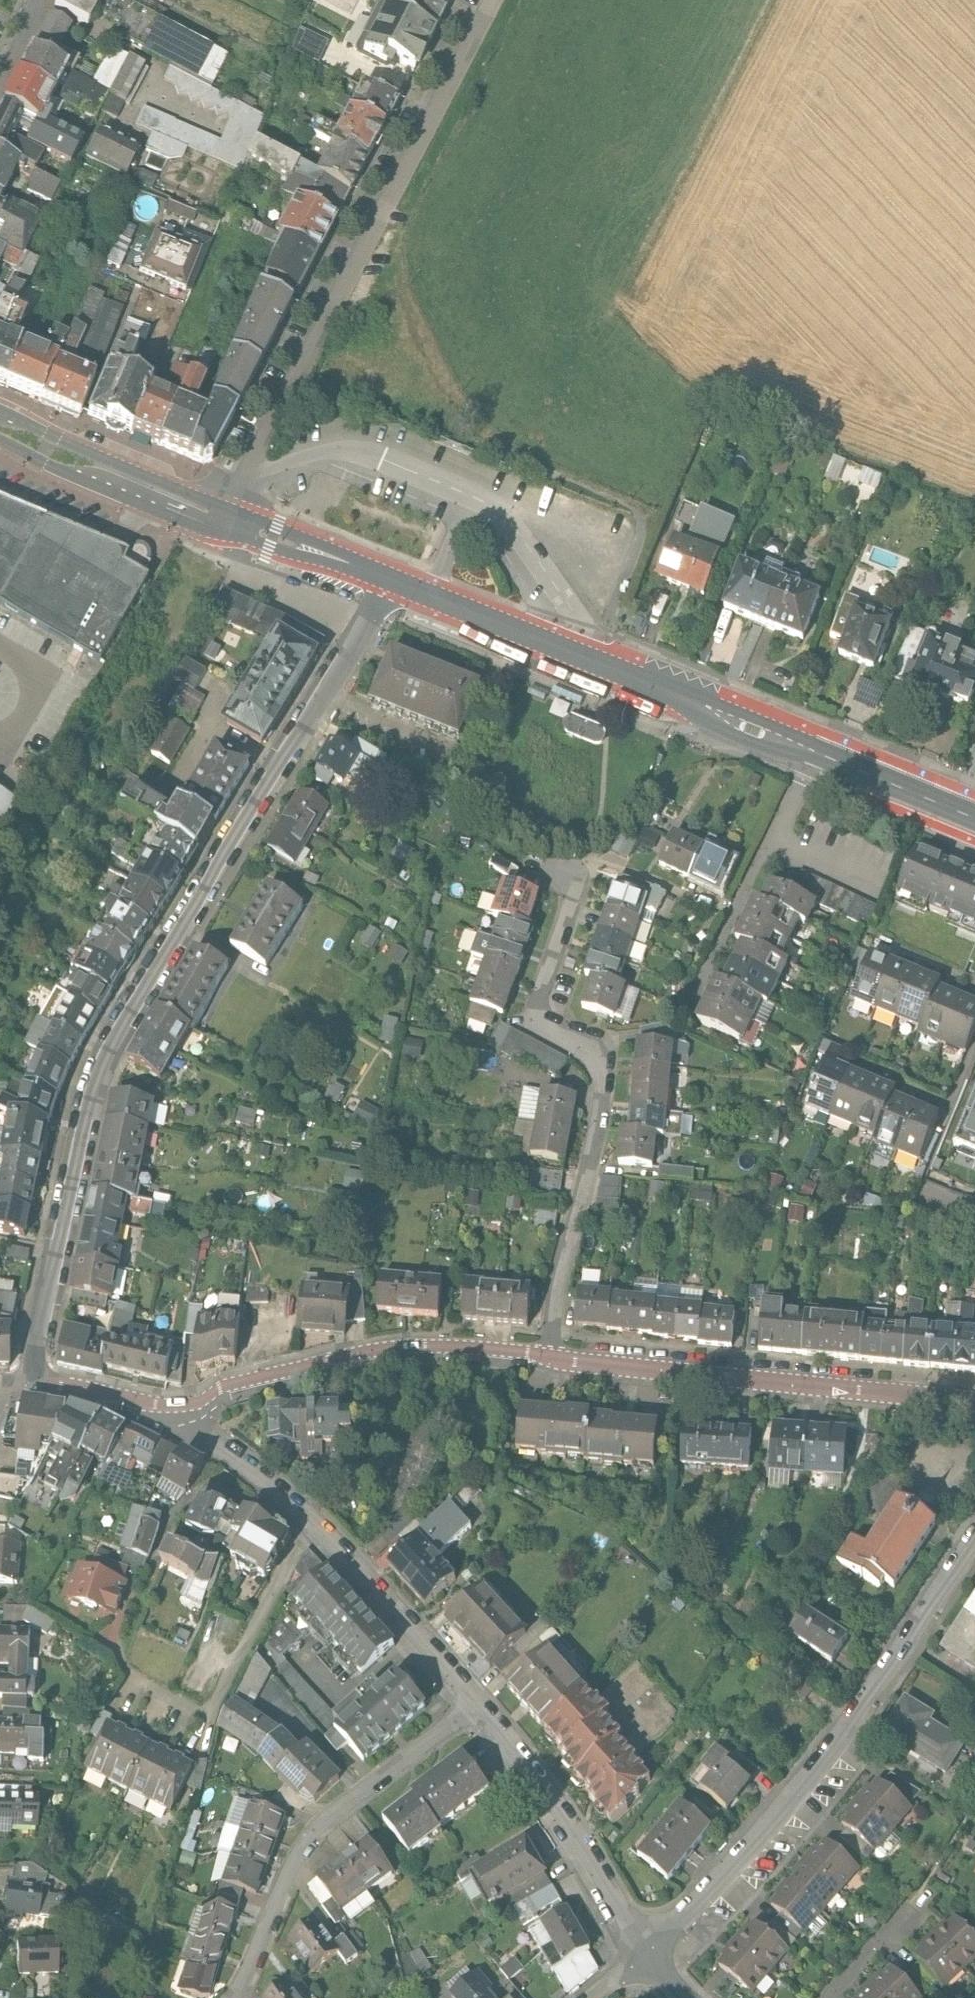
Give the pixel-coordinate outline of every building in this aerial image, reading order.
[(211,89),(228,56),(212,47),(211,49),(161,23),(161,22),(120,0),(60,0),(55,8),(88,25),(96,10),(119,23),(113,33),(170,65),(169,68),(190,79),(206,87),(211,89)] [(161,22),(167,11),(145,0),(120,0),(161,22)] [(443,13),(419,0),(410,0),(402,16),(401,17),(433,33),(443,13)] [(389,57),(414,70),(433,33),(401,17),(402,16),(376,2),(370,14),(369,20),(371,21),(361,40),(368,44),(363,54),(384,65),(389,57)] [(69,27),(50,17),(31,53),(71,74),(78,60),(58,50),(69,27)] [(292,51),(306,59),(318,64),(328,43),(299,30),(292,51)] [(31,53),(18,78),(54,97),(53,98),(82,112),(96,118),(97,116),(101,109),(129,59),(110,49),(91,85),(71,74),(31,53)] [(303,67),(306,59),(292,51),(280,78),(293,84),(301,66),(303,67)] [(112,116),(116,118),(125,104),(129,105),(148,70),(144,66),(144,67),(129,59),(101,109),(97,116),(108,123),(112,116)] [(169,68),(164,79),(174,84),(189,79),(169,68)] [(28,144),(44,153),(70,166),(87,134),(74,127),(69,135),(45,123),(48,116),(45,114),(53,98),(54,97),(18,78),(3,107),(21,117),(38,125),(28,144)] [(189,79),(174,84),(178,96),(187,93),(204,87),(189,79)] [(334,106),(347,113),(348,112),(382,130),(396,105),(395,104),(396,104),(361,86),(353,102),(340,95),(334,106)] [(204,87),(187,93),(191,103),(201,100),(217,94),(210,90),(204,87)] [(217,94),(201,100),(204,110),(214,106),(231,101),(217,94)] [(247,99),(243,106),(245,107),(251,111),(255,103),(247,99)] [(231,101),(214,106),(218,116),(227,113),(244,108),(231,101)] [(3,107),(2,110),(0,113),(0,155),(26,168),(34,172),(44,153),(28,144),(27,146),(11,138),(21,117),(3,107)] [(135,126),(143,129),(151,111),(143,108),(135,126)] [(244,108),(227,113),(230,122),(264,117),(244,108)] [(161,115),(151,111),(143,129),(153,133),(161,115)] [(348,112),(347,113),(338,132),(315,120),(309,132),(331,144),(366,162),(382,130),(348,112)] [(153,133),(163,137),(171,119),(161,115),(153,133)] [(241,170),(246,160),(245,160),(253,140),(254,141),(264,117),(230,122),(221,141),(213,159),(241,170)] [(174,121),(171,119),(163,137),(173,142),(181,124),(174,121)] [(191,129),(181,124),(173,142),(183,146),(191,129)] [(183,146),(193,150),(200,133),(191,129),(183,146)] [(126,179),(140,152),(113,137),(102,131),(93,149),(87,159),(126,179)] [(210,137),(200,133),(193,150),(203,154),(210,137)] [(203,154),(213,159),(221,141),(210,137),(203,154)] [(245,160),(246,160),(285,181),(289,180),(282,193),(296,200),(335,220),(350,193),(316,174),(298,165),(254,141),(253,140),(245,160)] [(298,165),(316,174),(350,193),(366,162),(331,144),(321,163),(304,154),(298,165)] [(42,219),(43,218),(3,198),(17,172),(30,178),(25,190),(51,203),(60,186),(34,172),(26,168),(0,155),(0,199),(2,200),(18,208),(42,219)] [(142,171),(136,183),(152,189),(157,179),(145,173),(145,172),(142,171)] [(25,252),(42,219),(18,208),(2,200),(0,199),(0,245),(23,256),(25,252)] [(296,200),(278,235),(317,255),(335,220),(296,200)] [(193,223),(197,213),(190,210),(186,221),(193,223)] [(137,228),(122,221),(115,237),(118,238),(107,263),(120,269),(132,243),(130,243),(137,228)] [(291,304),(317,255),(278,235),(252,222),(248,232),(277,246),(260,288),(291,304)] [(139,272),(162,281),(177,243),(155,233),(139,272)] [(177,243),(162,281),(185,291),(201,252),(177,243)] [(0,262),(15,269),(14,272),(23,256),(0,245),(0,262)] [(13,310),(40,261),(25,252),(23,256),(14,272),(19,274),(14,284),(12,283),(2,306),(0,305),(0,342),(13,310)] [(258,289),(229,359),(257,370),(291,304),(260,288),(259,290),(258,289)] [(79,418),(82,411),(91,390),(95,381),(93,380),(101,362),(102,363),(115,332),(114,332),(129,296),(117,291),(112,304),(89,294),(68,340),(42,403),(79,418)] [(0,342),(0,386),(7,389),(7,388),(25,348),(15,344),(27,316),(13,310),(0,342)] [(44,356),(41,354),(23,394),(29,397),(42,403),(68,340),(54,334),(44,356)] [(126,347),(131,336),(124,334),(120,345),(126,347)] [(145,342),(137,339),(132,350),(137,352),(141,354),(146,342),(145,342)] [(108,372),(107,371),(88,415),(105,422),(105,424),(105,425),(106,424),(107,423),(110,424),(129,375),(127,375),(137,352),(128,348),(126,347),(120,345),(108,372)] [(25,348),(7,388),(23,394),(41,354),(25,348)] [(148,392),(149,392),(156,375),(137,367),(133,377),(129,375),(110,424),(123,429),(123,431),(123,432),(124,432),(124,430),(131,433),(148,392)] [(131,433),(161,445),(164,437),(190,375),(175,369),(163,398),(149,392),(148,392),(131,433)] [(248,380),(225,370),(205,416),(228,426),(248,380)] [(209,462),(228,426),(205,416),(193,412),(206,381),(190,375),(164,437),(161,445),(187,458),(203,463),(209,462)] [(100,662),(147,580),(142,577),(150,564),(146,561),(147,556),(146,552),(143,548),(138,547),(133,549),(130,552),(127,556),(125,555),(0,504),(0,604),(100,662)] [(706,516),(691,554),(718,565),(734,527),(706,516)] [(719,565),(718,565),(691,554),(675,547),(660,583),(705,601),(719,565)] [(764,583),(742,574),(725,614),(765,630),(785,581),(768,574),(764,583)] [(802,588),(785,581),(765,630),(804,646),(820,606),(798,597),(802,588)] [(215,611),(211,618),(273,647),(280,636),(288,622),(242,600),(240,604),(222,595),(215,611)] [(871,626),(857,620),(840,662),(874,676),(891,634),(895,624),(875,616),(871,626)] [(325,643),(288,622),(280,636),(316,657),(325,643)] [(892,683),(905,688),(925,640),(912,635),(892,683)] [(925,640),(905,688),(969,715),(974,700),(974,687),(973,686),(974,682),(974,668),(938,653),(941,647),(941,645),(941,643),(941,641),(940,639),(939,637),(937,636),(935,635),(933,635),(931,635),(929,636),(927,637),(926,639),(925,640)] [(316,657),(280,636),(273,647),(226,725),(263,748),(317,658),(316,657)] [(483,690),(392,652),(382,677),(370,706),(461,744),(461,743),(470,721),(483,690)] [(173,681),(195,693),(207,673),(186,660),(173,681)] [(872,710),(880,691),(870,686),(861,706),(872,710)] [(199,712),(205,702),(183,688),(176,699),(199,712)] [(198,715),(176,701),(169,711),(191,725),(198,715)] [(481,726),(470,721),(461,743),(472,747),(481,726)] [(169,767),(189,734),(172,723),(152,756),(169,767)] [(572,727),(570,728),(569,728),(567,729),(566,730),(566,731),(565,733),(565,734),(566,736),(566,737),(567,738),(568,739),(596,750),(597,751),(599,751),(600,750),(602,749),(603,748),(603,747),(604,745),(604,744),(604,742),(603,741),(602,740),(600,739),(573,728),(572,727)] [(359,762),(334,747),(318,773),(319,773),(334,782),(343,788),(359,762)] [(468,755),(456,749),(451,760),(464,765),(468,755)] [(184,807),(216,826),(250,770),(218,751),(184,807)] [(377,757),(369,770),(376,774),(378,771),(397,783),(403,772),(377,757)] [(664,765),(656,762),(653,769),(661,773),(664,765)] [(334,782),(319,773),(313,783),(328,792),(334,782)] [(22,804),(0,792),(0,842),(22,804)] [(124,809),(169,836),(199,854),(216,826),(184,807),(182,806),(171,824),(166,821),(170,814),(134,793),(124,809)] [(329,813),(303,798),(286,825),(312,841),(329,813)] [(312,841),(286,825),(270,853),(295,869),(312,841)] [(199,854),(169,836),(163,847),(158,847),(144,838),(136,851),(184,880),(199,854)] [(645,836),(639,849),(638,851),(656,860),(663,845),(645,836)] [(620,863),(629,844),(619,839),(610,858),(620,863)] [(184,880),(136,851),(121,842),(113,855),(143,873),(144,878),(139,879),(135,885),(168,905),(184,880)] [(629,844),(620,863),(630,868),(638,851),(639,849),(629,844)] [(705,858),(675,844),(661,874),(691,888),(705,858)] [(467,858),(458,855),(455,862),(464,865),(467,858)] [(735,872),(705,858),(691,888),(721,902),(735,872)] [(917,858),(898,904),(974,936),(974,882),(917,858)] [(497,862),(491,872),(513,888),(520,878),(497,862)] [(486,878),(478,875),(475,882),(483,885),(486,878)] [(813,884),(803,879),(792,901),(803,906),(813,884)] [(322,888),(308,880),(303,889),(317,897),(322,888)] [(824,889),(813,884),(803,906),(814,911),(824,889)] [(168,905),(135,885),(132,892),(133,897),(128,898),(113,889),(105,903),(153,931),(168,905)] [(624,886),(619,898),(639,905),(643,893),(624,886)] [(814,911),(817,912),(825,916),(835,894),(824,889),(814,911)] [(503,926),(535,937),(529,934),(539,903),(507,892),(497,918),(495,924),(495,925),(503,928),(503,926)] [(803,906),(792,901),(773,892),(764,912),(800,929),(807,933),(817,912),(814,911),(803,906)] [(304,914),(270,893),(233,953),(268,974),(304,914)] [(835,894),(825,916),(836,921),(846,899),(835,894)] [(619,898),(617,897),(609,919),(641,930),(648,908),(639,905),(619,898)] [(846,899),(836,921),(846,926),(857,904),(846,899)] [(153,931),(105,903),(97,916),(112,925),(114,929),(108,939),(137,957),(153,931)] [(857,904),(846,926),(857,931),(867,909),(857,904)] [(728,918),(709,909),(705,918),(724,927),(728,918)] [(800,929),(764,912),(757,909),(747,928),(791,949),(800,929)] [(867,909),(857,931),(868,936),(878,915),(867,909)] [(495,924),(497,918),(487,915),(485,921),(495,924)] [(602,940),(633,952),(641,930),(609,919),(602,940)] [(503,926),(503,928),(496,948),(528,959),(535,937),(503,926)] [(781,969),(791,949),(747,928),(738,948),(745,952),(781,969)] [(137,957),(108,939),(102,936),(91,957),(125,977),(137,957)] [(595,962),(626,973),(633,952),(602,940),(595,962)] [(528,959),(496,948),(481,943),(473,964),(476,964),(488,969),(520,980),(528,959)] [(781,969),(745,952),(736,972),(779,993),(789,972),(781,969)] [(194,1034),(230,975),(195,954),(159,1014),(191,1033),(194,1034)] [(125,977),(91,957),(86,965),(90,969),(83,980),(113,997),(125,977)] [(410,965),(398,957),(390,970),(403,978),(410,965)] [(869,962),(861,959),(853,977),(861,981),(869,962)] [(595,962),(587,984),(595,986),(619,995),(626,973),(595,962)] [(488,969),(476,964),(468,986),(481,991),(512,1002),(520,980),(488,969)] [(895,973),(871,964),(853,1008),(876,1018),(895,973)] [(779,993),(736,972),(726,993),(762,1010),(769,1013),(779,993)] [(895,973),(876,1018),(899,1027),(918,983),(895,973)] [(113,997),(83,980),(76,976),(72,981),(81,987),(73,1002),(101,1018),(113,997)] [(941,993),(918,983),(899,1027),(922,1037),(938,998),(939,998),(941,993)] [(619,995),(595,986),(584,1018),(616,1029),(627,997),(619,995)] [(762,1010),(726,993),(719,989),(709,1009),(751,1029),(753,1030),(762,1010)] [(505,1024),(512,1002),(481,991),(473,1012),(475,1013),(498,1021),(505,1024)] [(961,1008),(939,998),(938,998),(922,1037),(919,1042),(943,1052),(961,1008)] [(101,1018),(73,1002),(59,1026),(51,1022),(49,1025),(84,1046),(101,1018)] [(404,1011),(397,1008),(394,1016),(401,1018),(404,1011)] [(943,1052),(967,1062),(974,1042),(974,1013),(961,1008),(943,1052)] [(751,1029),(709,1009),(699,1031),(741,1051),(751,1029)] [(769,1013),(762,1010),(753,1030),(763,1034),(767,1037),(777,1017),(769,1013)] [(498,1021),(475,1013),(470,1027),(493,1035),(498,1021)] [(191,1033),(159,1014),(145,1038),(177,1057),(191,1033)] [(84,1046),(49,1025),(43,1022),(29,1048),(43,1056),(71,1070),(84,1046)] [(753,1030),(751,1029),(741,1051),(752,1056),(763,1034),(753,1030)] [(403,1033),(388,1030),(382,1054),(398,1057),(403,1033)] [(490,1055),(503,1061),(515,1039),(502,1033),(490,1055)] [(642,1039),(641,1052),(674,1055),(674,1052),(676,1034),(674,1033),(642,1039)] [(177,1057),(145,1038),(129,1064),(162,1084),(177,1057)] [(525,1045),(515,1039),(503,1061),(514,1067),(516,1063),(516,1062),(525,1045)] [(525,1045),(516,1062),(516,1063),(524,1068),(534,1050),(525,1045)] [(534,1050),(524,1068),(533,1073),(543,1054),(534,1050)] [(407,1051),(403,1067),(423,1072),(426,1055),(407,1051)] [(641,1052),(640,1052),(638,1075),(672,1079),(673,1067),(674,1055),(641,1052)] [(686,1053),(674,1052),(674,1055),(673,1067),(690,1069),(691,1056),(686,1053)] [(552,1059),(543,1054),(533,1073),(542,1077),(552,1059)] [(835,1055),(830,1066),(841,1071),(846,1060),(835,1055)] [(71,1070),(43,1056),(28,1088),(58,1101),(71,1070)] [(818,1062),(805,1056),(798,1071),(811,1077),(818,1062)] [(886,1064),(873,1058),(869,1067),(882,1073),(886,1064)] [(560,1064),(552,1059),(542,1077),(551,1082),(560,1064)] [(569,1068),(560,1064),(551,1082),(560,1087),(570,1069),(569,1068)] [(820,1122),(831,1127),(849,1083),(838,1078),(841,1071),(830,1066),(829,1066),(808,1117),(820,1122)] [(907,1071),(899,1068),(895,1078),(903,1082),(907,1071)] [(636,1098),(670,1101),(672,1079),(638,1075),(636,1098)] [(810,1081),(801,1077),(795,1088),(804,1093),(810,1081)] [(930,1087),(917,1082),(914,1091),(926,1096),(930,1087)] [(831,1127),(854,1136),(873,1092),(850,1083),(849,1083),(831,1127)] [(28,1088),(22,1107),(3,1097),(0,1103),(0,1110),(13,1116),(50,1127),(58,1101),(28,1088)] [(319,1096),(305,1088),(300,1095),(315,1104),(319,1096)] [(893,1107),(894,1107),(896,1102),(873,1092),(854,1136),(877,1146),(893,1107)] [(337,1097),(327,1112),(339,1119),(349,1104),(337,1097)] [(521,1131),(540,1134),(545,1102),(526,1098),(521,1131)] [(634,1121),(667,1124),(670,1101),(636,1098),(634,1121)] [(951,1101),(946,1098),(943,1105),(948,1107),(951,1101)] [(155,1109),(115,1101),(110,1127),(150,1136),(155,1109)] [(578,1108),(545,1102),(540,1134),(573,1140),(578,1108)] [(955,1155),(974,1163),(974,1105),(955,1155)] [(916,1117),(894,1107),(893,1107),(877,1146),(874,1151),(898,1161),(916,1117)] [(13,1116),(5,1157),(10,1158),(42,1165),(50,1127),(13,1116)] [(381,1126),(365,1117),(357,1132),(373,1141),(381,1126)] [(818,1127),(820,1122),(808,1117),(806,1123),(807,1125),(815,1128),(818,1127)] [(916,1117),(898,1161),(922,1171),(940,1127),(916,1117)] [(657,1146),(665,1146),(665,1147),(683,1149),(685,1126),(667,1124),(634,1121),(632,1143),(657,1146)] [(261,1126),(242,1122),(239,1136),(257,1141),(261,1126)] [(110,1127),(102,1162),(142,1171),(150,1136),(110,1127)] [(540,1134),(521,1131),(518,1146),(527,1148),(524,1165),(534,1167),(540,1134)] [(573,1140),(540,1134),(534,1167),(567,1173),(573,1140)] [(657,1146),(632,1143),(624,1142),(621,1175),(654,1179),(657,1146)] [(10,1158),(6,1174),(1,1173),(0,1179),(0,1182),(4,1183),(37,1190),(42,1165),(10,1158)] [(274,1164),(260,1161),(258,1171),(271,1174),(274,1164)] [(102,1162),(95,1198),(128,1205),(140,1207),(143,1194),(138,1193),(142,1171),(102,1162)] [(562,1208),(566,1185),(517,1178),(515,1186),(528,1188),(526,1203),(562,1208)] [(664,1178),(662,1191),(684,1194),(685,1180),(664,1178)] [(685,1180),(684,1194),(694,1194),(695,1181),(685,1180)] [(4,1183),(1,1199),(0,1199),(0,1209),(32,1215),(37,1190),(4,1183)] [(369,1190),(350,1186),(347,1204),(366,1208),(369,1190)] [(787,1191),(773,1186),(767,1201),(782,1206),(787,1191)] [(603,1200),(623,1201),(625,1190),(603,1188),(603,1200)] [(819,1197),(808,1193),(802,1207),(813,1211),(819,1197)] [(668,1196),(654,1195),(652,1211),(667,1212),(668,1196)] [(151,1209),(168,1213),(171,1199),(154,1196),(151,1209)] [(89,1225),(123,1232),(127,1214),(128,1205),(95,1198),(89,1225)] [(600,1211),(622,1213),(623,1201),(603,1200),(601,1199),(600,1211)] [(465,1203),(450,1201),(448,1213),(464,1215),(465,1203)] [(128,1205),(127,1214),(135,1220),(166,1225),(168,1213),(151,1209),(140,1207),(128,1205)] [(879,1210),(871,1205),(867,1212),(876,1216),(879,1210)] [(27,1240),(32,1215),(0,1209),(0,1235),(27,1240)] [(779,1211),(769,1209),(767,1218),(777,1220),(779,1211)] [(622,1213),(600,1211),(600,1224),(621,1226),(622,1213)] [(744,1215),(732,1213),(730,1228),(742,1230),(744,1215)] [(525,1215),(511,1214),(509,1227),(523,1228),(525,1215)] [(808,1217),(792,1217),(792,1227),(807,1228),(808,1217)] [(560,1223),(540,1220),(536,1243),(556,1247),(560,1223)] [(120,1274),(123,1257),(118,1256),(123,1232),(89,1225),(80,1266),(120,1274)] [(204,1250),(202,1261),(212,1262),(214,1251),(204,1250)] [(32,1256),(10,1251),(6,1264),(29,1268),(32,1256)] [(120,1274),(80,1266),(74,1296),(110,1304),(113,1304),(120,1274)] [(585,1286),(583,1305),(601,1306),(603,1287),(585,1286)] [(444,1295),(385,1290),(382,1325),(441,1331),(444,1295)] [(683,1300),(681,1318),(704,1321),(707,1293),(684,1290),(683,1300)] [(352,1307),(349,1337),(368,1335),(365,1292),(350,1292),(351,1307),(352,1307)] [(636,1312),(659,1314),(660,1297),(661,1295),(637,1293),(636,1312)] [(110,1304),(74,1296),(72,1308),(107,1315),(110,1304)] [(469,1296),(465,1333),(498,1336),(501,1299),(469,1296)] [(681,1318),(683,1300),(660,1297),(659,1314),(658,1316),(681,1318)] [(12,1335),(19,1303),(0,1299),(0,1334),(12,1335)] [(534,1302),(501,1299),(498,1336),(531,1340),(534,1302)] [(351,1307),(307,1302),(302,1344),(347,1349),(349,1337),(352,1307),(351,1307)] [(583,1305),(581,1304),(577,1338),(610,1341),(613,1309),(613,1307),(601,1306),(583,1305)] [(636,1312),(613,1309),(610,1341),(610,1343),(632,1345),(636,1312)] [(110,1349),(127,1353),(147,1358),(148,1351),(151,1339),(132,1334),(137,1316),(120,1312),(118,1316),(118,1317),(119,1317),(117,1322),(111,1346),(110,1349)] [(659,1314),(636,1312),(632,1345),(655,1347),(658,1316),(659,1314)] [(931,1378),(935,1342),(920,1340),(921,1336),(922,1336),(924,1313),(911,1312),(908,1342),(905,1376),(931,1379),(931,1378)] [(202,1325),(204,1326),(205,1314),(192,1313),(191,1317),(188,1342),(200,1344),(202,1325)] [(681,1318),(658,1316),(655,1347),(655,1350),(678,1352),(681,1318)] [(956,1381),(962,1317),(950,1316),(949,1338),(951,1339),(950,1343),(935,1342),(931,1378),(956,1381)] [(765,1317),(761,1362),(805,1366),(808,1327),(785,1325),(786,1319),(765,1317)] [(970,1345),(970,1340),(972,1341),(974,1318),(962,1317),(956,1381),(974,1383),(974,1346),(970,1345)] [(704,1321),(681,1318),(678,1352),(701,1354),(704,1323),(704,1321)] [(737,1326),(704,1323),(701,1354),(700,1356),(734,1359),(737,1326)] [(866,1332),(866,1333),(862,1372),(884,1374),(888,1326),(888,1325),(866,1323),(865,1332),(866,1332)] [(200,1344),(197,1371),(239,1375),(244,1330),(204,1326),(202,1325),(200,1344)] [(898,1327),(888,1326),(884,1374),(905,1376),(908,1342),(907,1342),(908,1337),(902,1337),(902,1333),(897,1333),(898,1327)] [(866,1333),(808,1327),(805,1366),(862,1372),(866,1333)] [(12,1335),(0,1334),(0,1370),(11,1370),(11,1357),(12,1335)] [(95,1340),(67,1336),(64,1351),(61,1370),(104,1381),(105,1373),(110,1349),(111,1346),(94,1343),(95,1340)] [(168,1388),(174,1357),(148,1351),(147,1358),(127,1353),(110,1349),(105,1373),(168,1388)] [(21,1457),(50,1461),(57,1448),(75,1412),(28,1406),(21,1457)] [(57,1448),(74,1457),(83,1462),(85,1459),(104,1422),(75,1412),(57,1448)] [(85,1459),(92,1463),(108,1471),(126,1436),(127,1434),(104,1422),(85,1459)] [(588,1478),(592,1427),(569,1425),(569,1427),(524,1422),(519,1466),(539,1468),(539,1470),(550,1471),(550,1473),(570,1475),(570,1473),(587,1475),(587,1478),(588,1478)] [(296,1470),(306,1473),(306,1479),(325,1479),(325,1484),(344,1484),(344,1452),(357,1453),(357,1441),(354,1441),(354,1425),(344,1425),(344,1424),(326,1424),(326,1426),(275,1427),(275,1462),(281,1463),(280,1474),(291,1484),(296,1470)] [(593,1427),(592,1427),(588,1478),(606,1479),(605,1481),(625,1483),(626,1481),(636,1483),(637,1480),(657,1482),(661,1438),(616,1434),(616,1432),(593,1430),(593,1427)] [(374,1526),(397,1537),(413,1523),(418,1528),(456,1449),(419,1432),(374,1526)] [(131,1438),(126,1436),(108,1471),(126,1482),(133,1468),(150,1474),(163,1448),(135,1433),(131,1438)] [(754,1445),(686,1440),(683,1478),(751,1482),(754,1445)] [(807,1487),(810,1443),(793,1442),(792,1443),(776,1442),(774,1485),(807,1487)] [(826,1444),(810,1443),(807,1487),(845,1490),(848,1451),(826,1449),(826,1444)] [(179,1454),(163,1448),(150,1474),(166,1481),(179,1454)] [(21,1457),(17,1483),(22,1484),(37,1486),(50,1461),(21,1457)] [(64,1500),(83,1462),(74,1457),(71,1463),(65,1460),(47,1492),(64,1500)] [(185,1458),(166,1489),(189,1502),(207,1472),(185,1458)] [(83,1462),(64,1500),(59,1509),(64,1511),(77,1508),(82,1498),(81,1498),(94,1470),(90,1467),(92,1463),(85,1459),(83,1462)] [(134,1485),(126,1482),(108,1471),(100,1486),(129,1497),(134,1485)] [(0,1481),(0,1504),(12,1507),(17,1508),(22,1484),(17,1483),(0,1481)] [(0,1504),(0,1523),(8,1524),(12,1507),(0,1504)] [(477,1505),(455,1525),(463,1534),(485,1514),(477,1505)] [(190,1535),(233,1558),(248,1533),(203,1508),(190,1535)] [(855,1552),(840,1575),(883,1603),(887,1596),(896,1602),(938,1537),(901,1514),(870,1562),(855,1552)] [(126,1549),(123,1558),(130,1561),(150,1568),(151,1568),(161,1537),(159,1537),(146,1532),(149,1522),(136,1518),(129,1540),(126,1549)] [(163,1526),(149,1522),(146,1532),(159,1537),(163,1526)] [(0,1523),(0,1552),(7,1553),(10,1525),(8,1524),(0,1523)] [(393,1565),(403,1556),(420,1541),(425,1536),(418,1528),(413,1523),(397,1537),(381,1552),(393,1565)] [(421,1556),(422,1557),(440,1578),(474,1546),(463,1534),(455,1525),(428,1550),(421,1556)] [(22,1530),(16,1526),(11,1535),(17,1538),(22,1530)] [(294,1555),(250,1528),(248,1533),(233,1558),(228,1567),(236,1572),(237,1577),(242,1580),(243,1585),(242,1587),(257,1596),(263,1594),(270,1597),(282,1576),(280,1576),(285,1568),(286,1569),(294,1555)] [(421,1556),(428,1550),(420,1541),(403,1556),(413,1566),(422,1557),(421,1556)] [(46,1545),(41,1542),(37,1550),(42,1553),(46,1545)] [(20,1592),(23,1554),(7,1553),(0,1552),(0,1590),(20,1592)] [(215,1598),(224,1579),(173,1553),(164,1569),(164,1571),(191,1586),(191,1587),(196,1589),(215,1598)] [(430,1626),(460,1599),(440,1578),(422,1557),(413,1566),(393,1584),(430,1626)] [(150,1568),(130,1561),(125,1576),(127,1577),(144,1583),(150,1568)] [(94,1582),(121,1592),(127,1577),(125,1576),(100,1567),(94,1582)] [(331,1589),(312,1567),(305,1574),(299,1589),(307,1597),(292,1610),(295,1613),(292,1617),(295,1621),(286,1629),(288,1631),(262,1674),(275,1690),(289,1678),(285,1673),(320,1641),(299,1617),(331,1589)] [(74,1590),(69,1605),(87,1611),(85,1615),(100,1620),(101,1616),(119,1622),(124,1607),(120,1605),(124,1593),(121,1592),(94,1582),(83,1579),(79,1591),(74,1590)] [(229,1582),(224,1579),(215,1598),(210,1608),(216,1611),(229,1582)] [(215,1598),(196,1589),(187,1608),(205,1617),(210,1608),(215,1598)] [(320,1641),(333,1656),(364,1627),(331,1589),(299,1617),(320,1641)] [(454,1637),(451,1639),(494,1686),(497,1684),(515,1668),(530,1654),(487,1607),(472,1620),(454,1637)] [(446,1628),(454,1637),(472,1620),(464,1612),(446,1628)] [(12,1618),(9,1632),(58,1641),(60,1627),(12,1618)] [(974,1683),(974,1633),(969,1628),(965,1625),(942,1661),(974,1683)] [(850,1653),(808,1626),(792,1650),(834,1677),(850,1653)] [(398,1664),(364,1627),(333,1656),(366,1692),(398,1664)] [(30,1708),(36,1708),(38,1706),(39,1696),(37,1694),(31,1693),(34,1643),(1,1641),(0,1658),(0,1673),(15,1674),(14,1692),(0,1691),(0,1707),(6,1708),(30,1709),(30,1708)] [(194,1647),(183,1642),(179,1650),(190,1656),(194,1647)] [(513,1701),(550,1668),(542,1659),(523,1676),(505,1693),(513,1701)] [(513,1701),(510,1704),(547,1746),(588,1709),(551,1667),(550,1668),(513,1701)] [(497,1684),(505,1693),(523,1676),(515,1668),(497,1684)] [(629,1689),(638,1680),(629,1669),(619,1678),(629,1689)] [(238,1723),(254,1732),(274,1691),(261,1676),(235,1721),(238,1723)] [(629,1689),(598,1717),(599,1719),(601,1717),(613,1730),(608,1735),(625,1754),(622,1756),(637,1774),(676,1740),(673,1737),(680,1730),(666,1715),(670,1711),(641,1678),(638,1680),(629,1689)] [(346,1742),(296,1685),(281,1698),(329,1757),(339,1749),(346,1742)] [(787,1697),(808,1716),(816,1705),(796,1687),(787,1697)] [(378,1714),(397,1697),(389,1689),(371,1706),(378,1714)] [(346,1742),(339,1749),(352,1763),(368,1780),(429,1725),(400,1694),(397,1697),(378,1714),(346,1742)] [(30,1709),(6,1708),(6,1720),(7,1720),(30,1721),(30,1709)] [(589,1708),(588,1709),(547,1746),(559,1759),(567,1768),(564,1770),(581,1789),(578,1792),(595,1811),(592,1814),(615,1840),(631,1826),(629,1824),(643,1811),(641,1809),(653,1798),(645,1789),(647,1787),(637,1777),(639,1775),(637,1774),(622,1756),(625,1754),(608,1735),(613,1730),(601,1717),(599,1719),(598,1717),(589,1708)] [(933,1731),(907,1715),(886,1750),(947,1787),(964,1759),(929,1737),(933,1731)] [(7,1720),(6,1733),(42,1734),(43,1722),(30,1721),(7,1720)] [(265,1776),(285,1753),(270,1743),(254,1732),(238,1723),(223,1745),(253,1766),(265,1776)] [(105,1752),(112,1738),(116,1729),(106,1724),(94,1746),(105,1752)] [(0,1732),(0,1765),(12,1765),(13,1761),(26,1762),(26,1772),(47,1773),(48,1747),(42,1747),(42,1744),(44,1744),(45,1735),(42,1734),(6,1733),(0,1732)] [(105,1752),(90,1782),(111,1792),(133,1749),(112,1738),(105,1752)] [(316,1818),(320,1823),(344,1799),(311,1766),(305,1771),(294,1758),(298,1754),(293,1747),(288,1752),(287,1751),(285,1753),(265,1776),(291,1804),(304,1817),(309,1812),(316,1818)] [(132,1803),(154,1760),(133,1749),(111,1792),(132,1803)] [(352,1763),(339,1749),(329,1757),(341,1772),(352,1763)] [(154,1760),(132,1803),(152,1813),(174,1770),(154,1760)] [(716,1793),(706,1807),(729,1826),(752,1798),(752,1797),(729,1779),(732,1776),(720,1767),(706,1785),(716,1793)] [(729,1779),(752,1797),(752,1798),(753,1799),(762,1787),(739,1768),(732,1776),(729,1779)] [(195,1780),(174,1770),(152,1813),(174,1824),(188,1796),(196,1781),(195,1780)] [(200,1770),(195,1780),(196,1781),(188,1796),(202,1803),(212,1776),(200,1770)] [(442,1847),(493,1809),(466,1773),(415,1811),(418,1815),(442,1847)] [(894,1789),(885,1800),(912,1823),(923,1809),(894,1789)] [(860,1816),(895,1846),(914,1824),(912,1823),(885,1800),(881,1797),(871,1809),(868,1806),(860,1816)] [(18,1812),(18,1801),(0,1800),(0,1811),(18,1812)] [(304,1817),(291,1804),(278,1821),(292,1825),(304,1830),(316,1818),(309,1812),(304,1817)] [(35,1840),(35,1836),(36,1813),(36,1812),(18,1812),(0,1811),(0,1846),(8,1846),(8,1840),(35,1840)] [(36,1813),(35,1836),(47,1814),(36,1813)] [(445,1850),(442,1847),(418,1815),(388,1838),(414,1873),(445,1850)] [(855,1828),(844,1840),(850,1844),(871,1862),(877,1867),(895,1846),(860,1816),(852,1825),(855,1828)] [(292,1825),(278,1821),(269,1817),(265,1829),(288,1837),(292,1825)] [(684,1821),(641,1874),(671,1898),(714,1845),(684,1821)] [(243,1822),(234,1848),(248,1853),(248,1852),(257,1827),(243,1822)] [(257,1827),(248,1852),(279,1863),(288,1837),(265,1829),(257,1826),(257,1827)] [(198,1841),(191,1839),(184,1861),(196,1864),(199,1854),(194,1853),(198,1841)] [(871,1862),(850,1844),(842,1854),(860,1869),(863,1872),(871,1862)] [(239,1877),(248,1853),(234,1848),(230,1846),(222,1871),(225,1873),(239,1877)] [(270,1888),(279,1863),(248,1852),(248,1853),(239,1877),(270,1888)] [(860,1869),(842,1854),(834,1863),(852,1878),(860,1869)] [(807,1877),(843,1907),(861,1886),(852,1878),(834,1863),(829,1858),(819,1870),(815,1867),(807,1877)] [(479,1889),(481,1892),(499,1924),(508,1919),(507,1918),(518,1911),(548,1894),(529,1860),(487,1885),(479,1889)] [(346,1879),(370,1912),(396,1893),(373,1861),(360,1870),(359,1869),(346,1879)] [(199,1868),(186,1863),(182,1875),(195,1880),(199,1868)] [(239,1877),(225,1873),(215,1899),(226,1902),(230,1904),(239,1877)] [(479,1889),(487,1885),(481,1875),(460,1891),(466,1901),(481,1892),(479,1889)] [(239,1877),(230,1904),(249,1910),(261,1915),(270,1888),(239,1877)] [(825,1928),(843,1907),(807,1877),(799,1886),(803,1889),(793,1901),(825,1928)] [(15,1879),(13,1900),(39,1905),(44,1888),(27,1878),(15,1879)] [(370,1912),(346,1879),(333,1888),(334,1889),(321,1899),(324,1903),(336,1920),(344,1931),(345,1930),(370,1912)] [(942,1889),(939,1893),(950,1900),(953,1895),(942,1889)] [(553,1904),(548,1894),(518,1911),(520,1915),(510,1920),(514,1927),(516,1926),(530,1917),(553,1904)] [(825,1928),(793,1901),(789,1898),(781,1907),(785,1910),(774,1922),(807,1950),(825,1928)] [(19,1929),(61,1933),(64,1915),(38,1913),(39,1905),(13,1900),(7,1900),(2,1933),(18,1936),(19,1929)] [(102,1905),(97,1902),(92,1910),(97,1914),(102,1905)] [(249,1910),(230,1904),(226,1902),(222,1913),(245,1921),(249,1910)] [(336,1920),(324,1903),(315,1910),(341,1945),(345,1942),(351,1938),(345,1930),(344,1931),(336,1920)] [(555,1903),(553,1904),(530,1917),(539,1932),(563,1917),(555,1903)] [(345,1930),(351,1938),(357,1945),(382,1928),(370,1912),(345,1930)] [(530,1917),(516,1926),(524,1940),(539,1932),(530,1917)] [(201,1948),(210,1922),(201,1918),(191,1945),(201,1948)] [(210,1922),(201,1948),(232,1959),(241,1933),(210,1922)] [(580,1947),(569,1928),(533,1949),(544,1968),(546,1966),(580,1947)] [(967,1985),(974,1978),(974,1953),(959,1935),(947,1946),(944,1943),(935,1951),(967,1985)] [(338,1964),(320,1940),(294,1959),(317,1992),(342,1973),(344,1972),(338,1964)] [(769,1949),(759,1940),(748,1952),(745,1950),(737,1959),(773,1989),(791,1968),(769,1949)] [(776,1940),(769,1949),(791,1968),(799,1959),(776,1940)] [(353,1953),(345,1942),(341,1945),(349,1956),(360,1972),(366,1967),(356,1952),(353,1953)] [(201,1948),(191,1945),(182,1970),(192,1973),(201,1948)] [(546,1966),(544,1968),(557,1989),(569,1982),(590,1970),(593,1968),(580,1947),(546,1966)] [(232,1959),(201,1948),(192,1973),(223,1984),(232,1959)] [(917,1974),(922,1979),(940,1997),(954,1997),(967,1985),(935,1951),(926,1960),(929,1963),(917,1974)] [(338,1964),(344,1972),(342,1973),(350,1984),(362,1975),(360,1972),(349,1956),(338,1964)] [(15,1990),(55,1989),(54,1957),(14,1959),(15,1990)] [(773,1989),(737,1959),(729,1968),(732,1971),(722,1983),(731,1991),(739,1997),(765,1997),(773,1989)] [(423,1969),(403,1979),(408,1997),(433,1984),(423,1969)] [(590,1970),(569,1982),(575,1993),(597,1981),(590,1970)] [(192,1973),(184,1997),(218,1997),(223,1984),(192,1973)] [(527,1989),(517,1976),(504,1987),(512,1997),(517,1997),(527,1989)] [(922,1979),(914,1987),(924,1997),(940,1997),(922,1979)] [(905,1995),(895,1985),(883,1996),(880,1992),(874,1997),(908,1997),(905,1995)] [(914,1987),(905,1995),(908,1997),(924,1997),(914,1987)] [(517,1997),(532,1997),(534,1997),(527,1989),(517,1997)]
